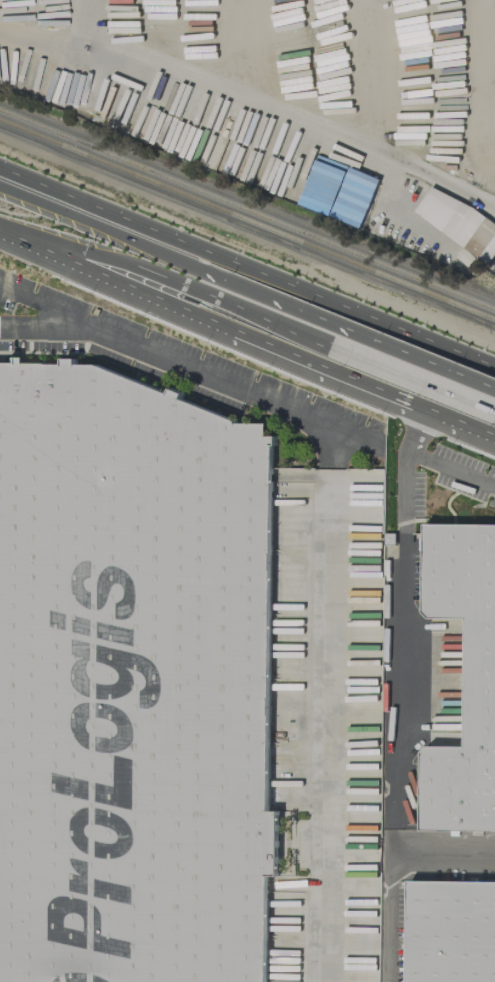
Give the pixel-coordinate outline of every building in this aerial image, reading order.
[(432,182),(412,212),(462,245),(454,257),(468,267),(474,258),(486,266),(494,252),(494,225),(432,182)] [(274,472),(269,981),(0,981),(0,367),(99,368),(172,397),(174,392),(187,397),(185,402),(240,425),(240,427),(270,428),(270,439),(279,439),(279,449),(274,449),(274,472)] [(494,831),(494,524),(424,523),(423,617),(466,618),(465,746),(422,745),(421,830),(494,831)] [(407,981),(494,981),(494,881),(408,880),(407,981)]
